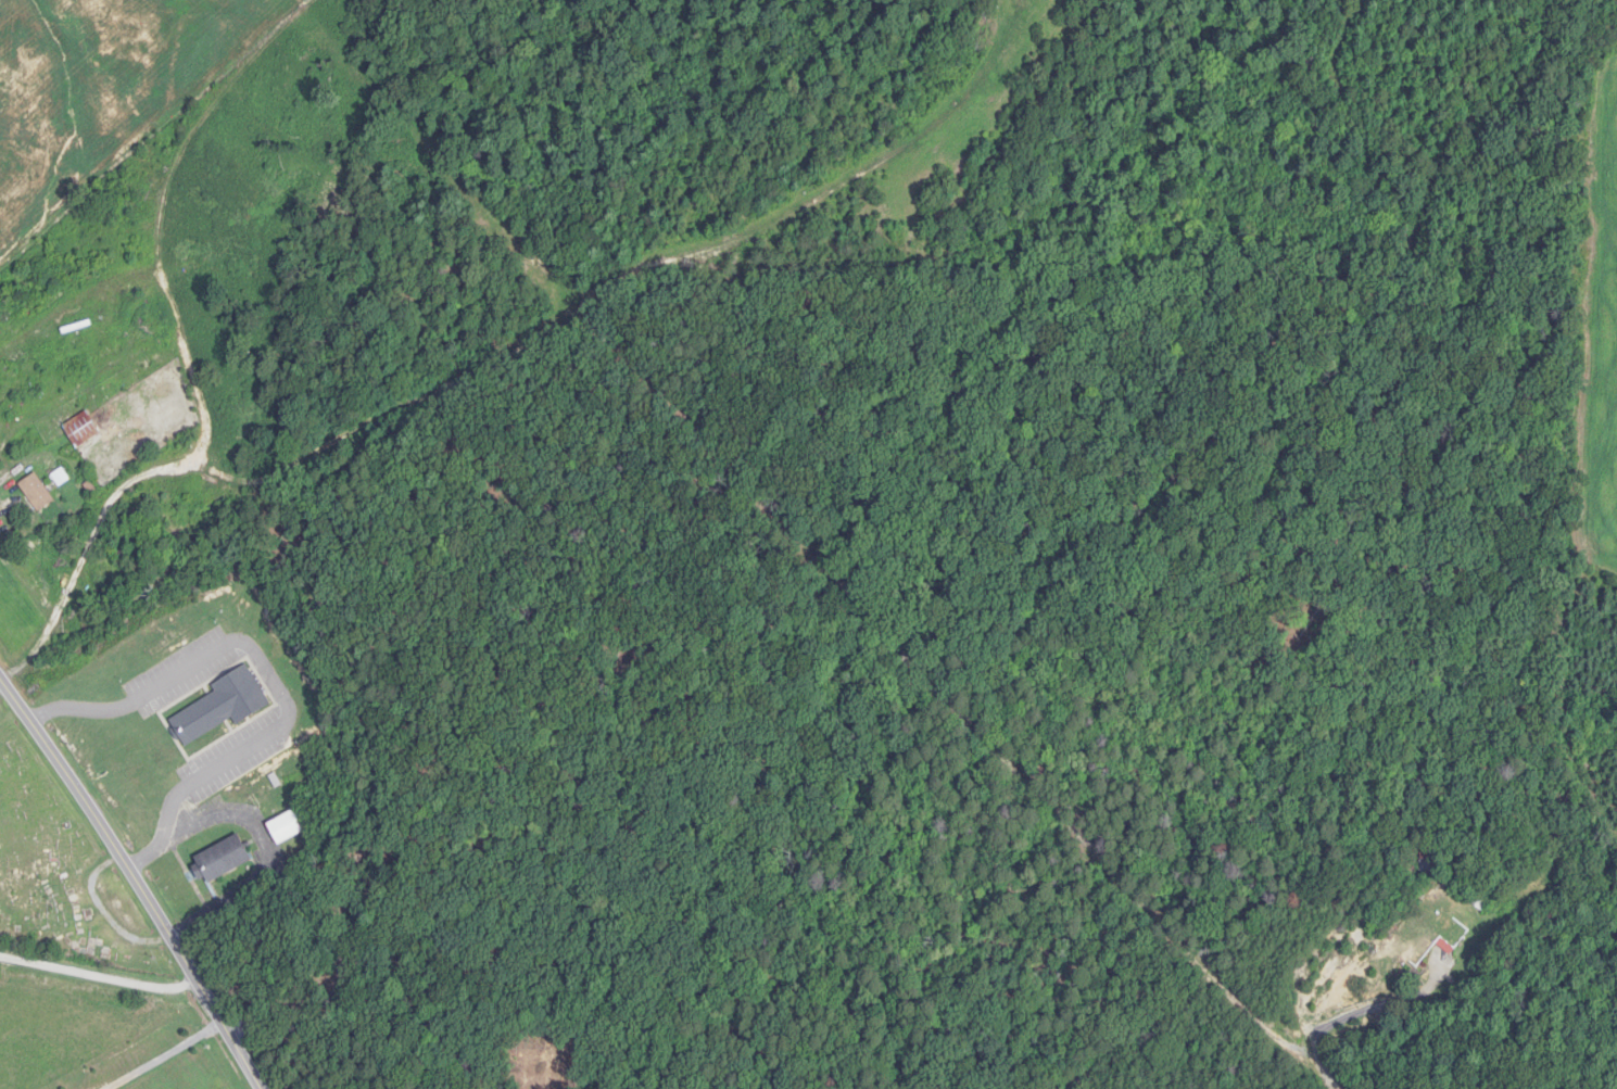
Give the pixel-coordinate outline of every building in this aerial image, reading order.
[(78,449),(102,433),(88,411),(63,426),(78,449)] [(56,501),(36,473),(20,484),(39,512),(56,501)] [(268,824),(278,846),(306,832),(295,811),(268,824)] [(209,883),(253,862),(239,834),(193,857),(203,879),(206,877),(209,883)] [(1422,853),(1422,871),(1438,871),(1438,853),(1422,853)]
